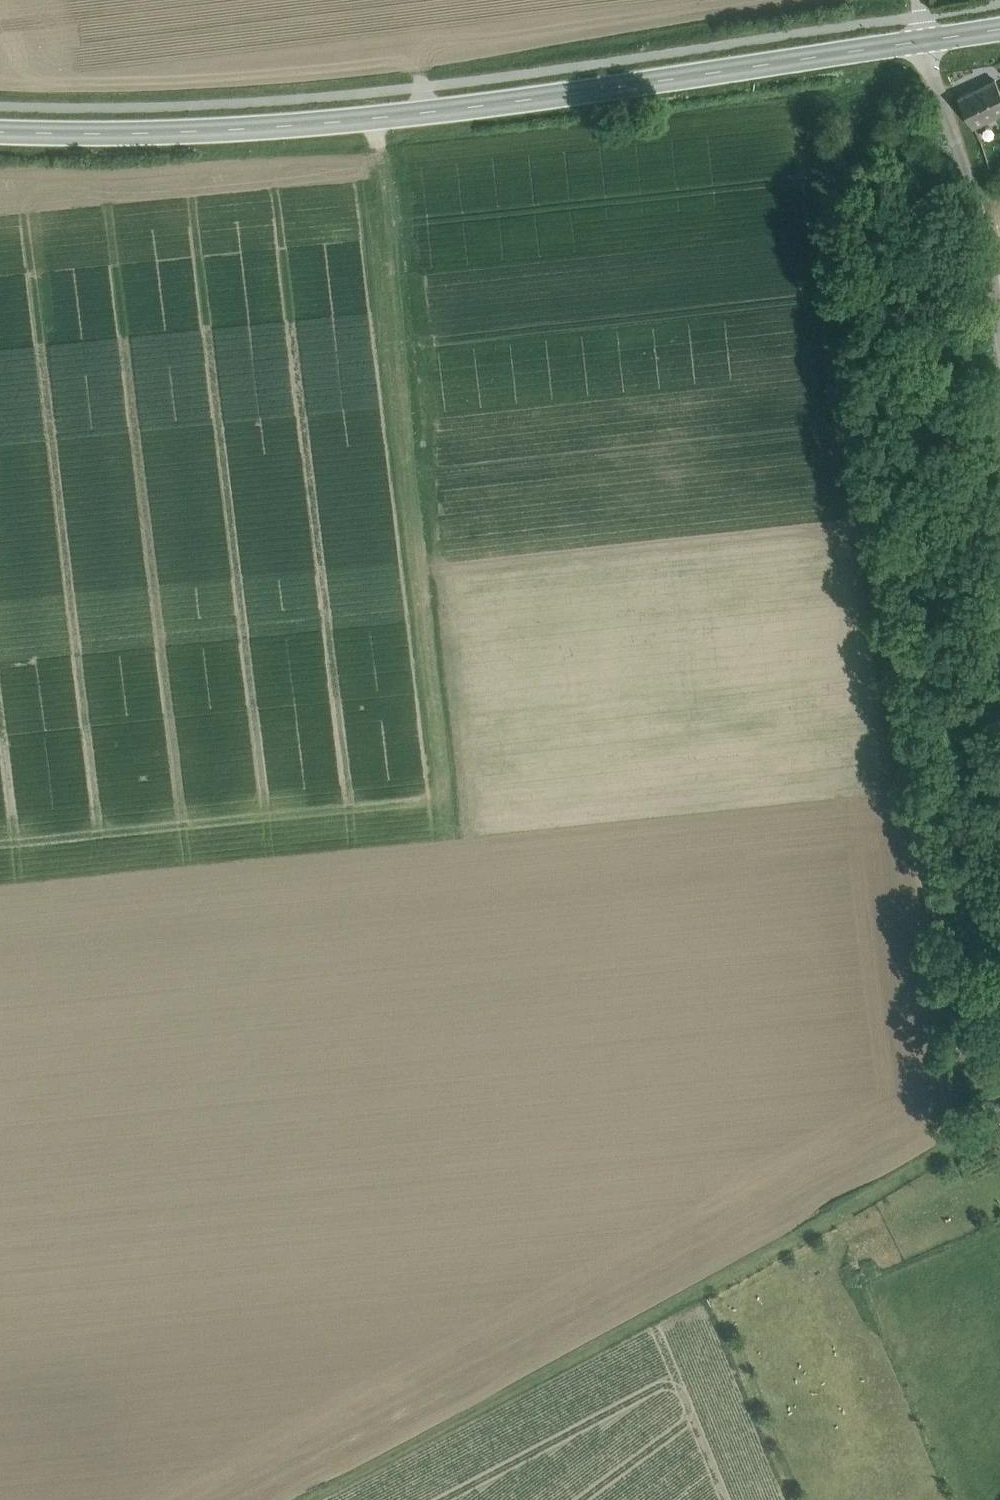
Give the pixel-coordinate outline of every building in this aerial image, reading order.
[(958,96),(973,125),(999,112),(999,87),(995,78),(958,96)]
